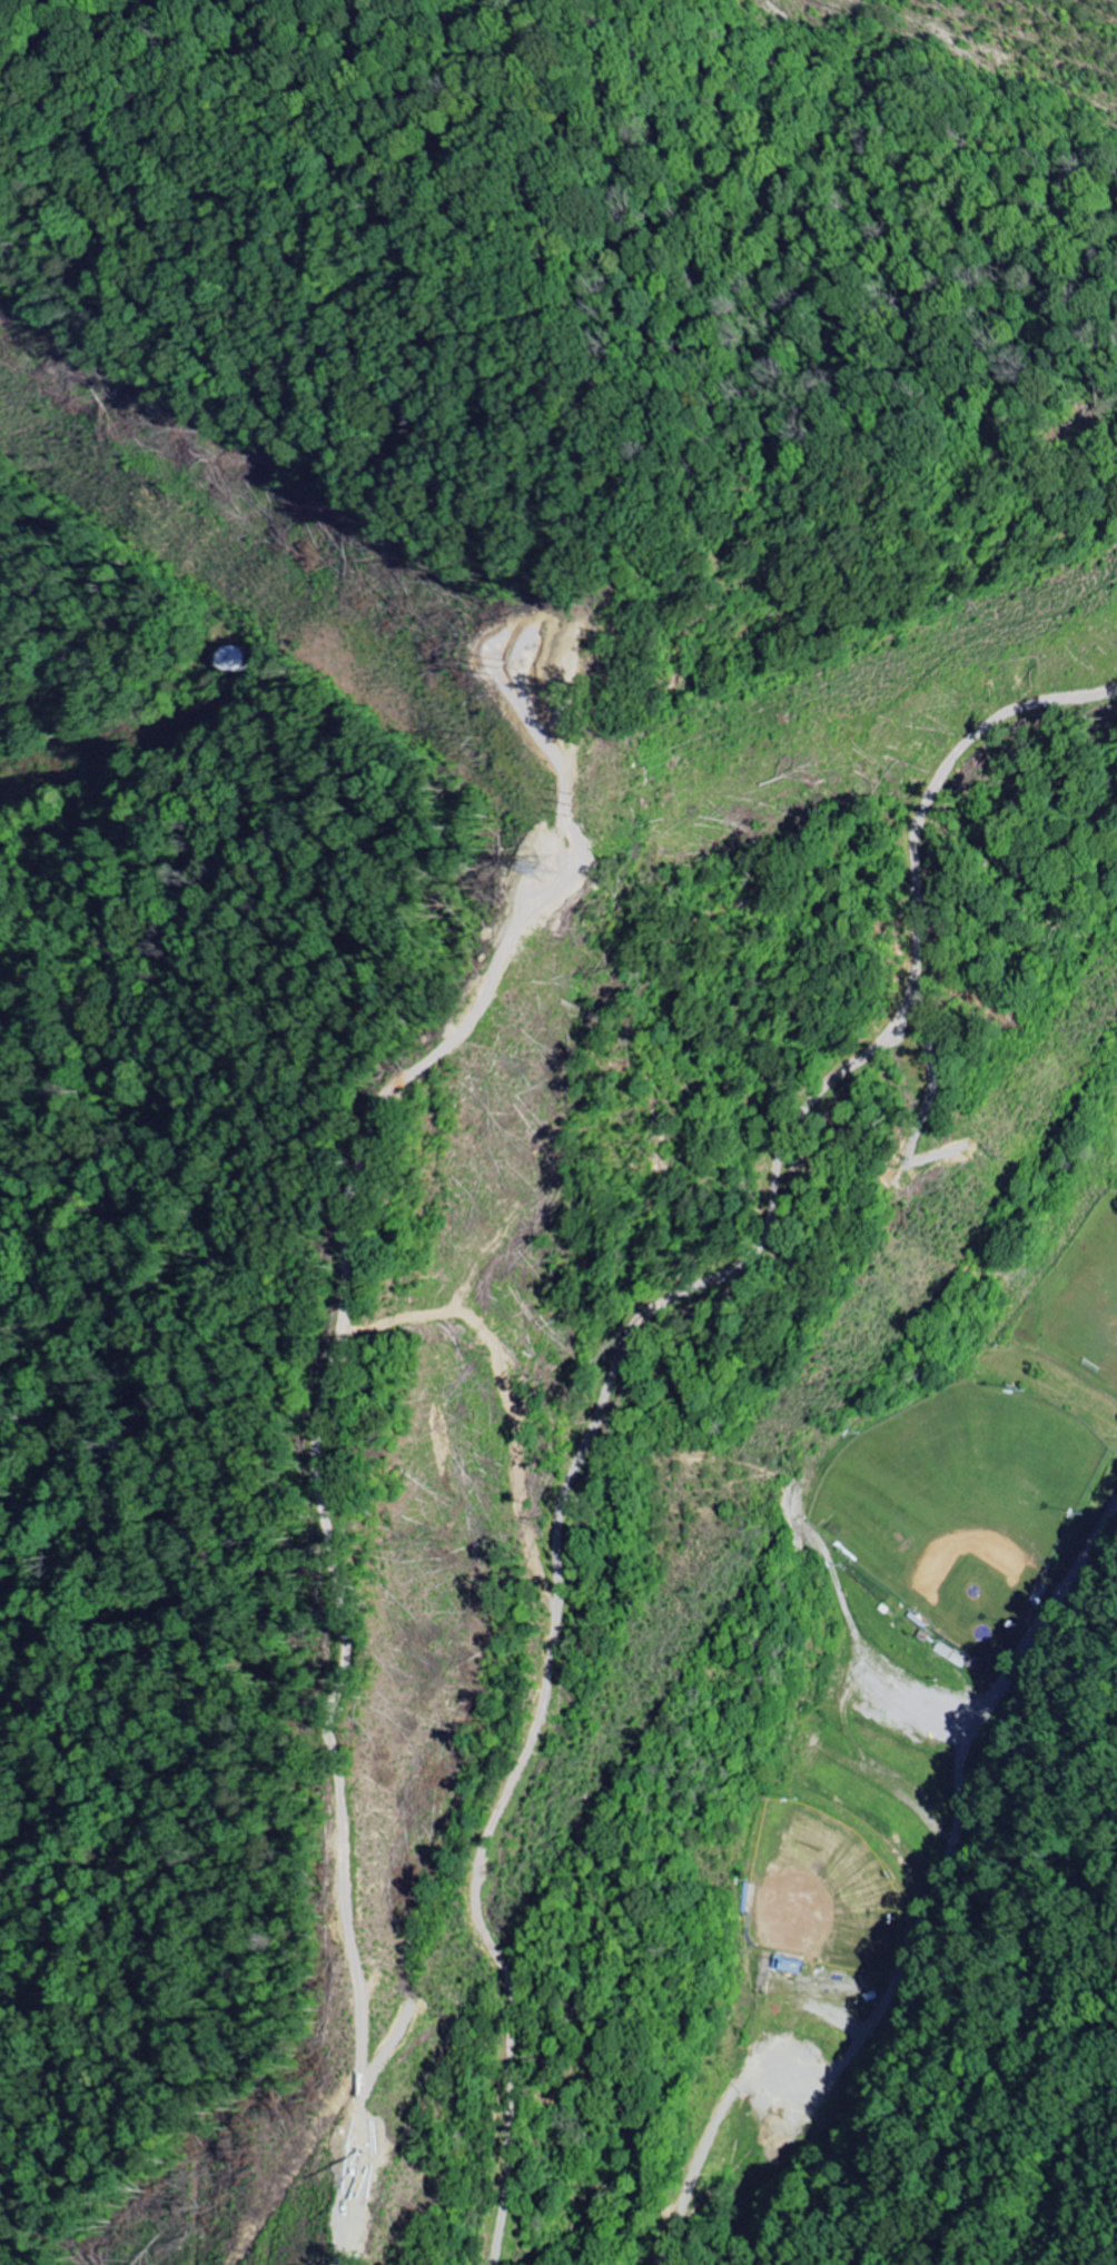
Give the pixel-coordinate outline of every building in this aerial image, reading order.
[(225,670),(247,673),(250,651),(227,648),(225,670)] [(798,1977),(801,1966),(776,1961),(774,1971),(798,1977)]
